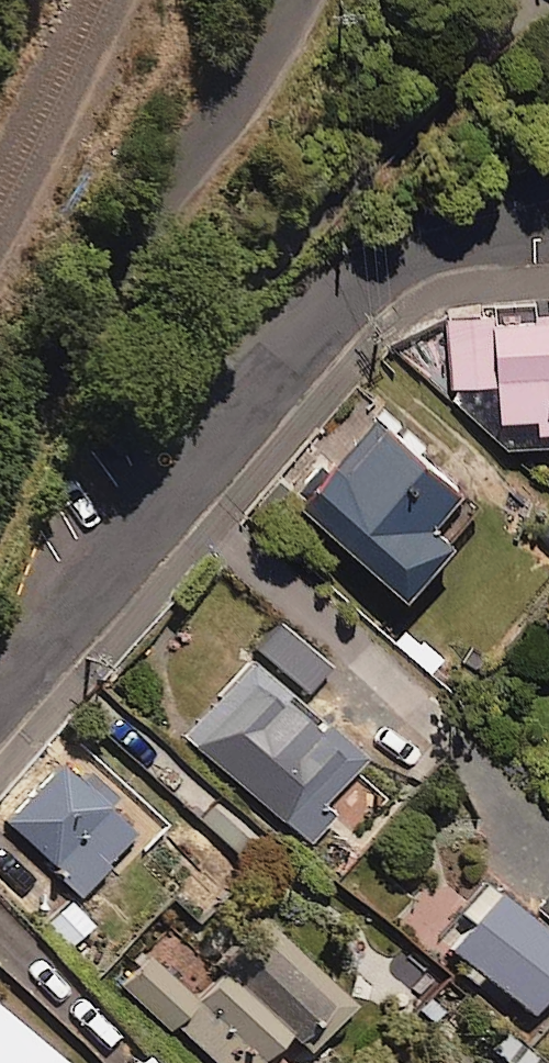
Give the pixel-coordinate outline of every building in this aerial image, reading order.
[(451,313),(454,387),(502,385),(505,449),(548,481),(548,308),(451,313)] [(484,513),(377,420),(303,505),(409,598),(484,513)] [(313,848),(340,817),(327,806),(362,765),(247,666),(185,738),(313,848)] [(146,849),(169,826),(84,742),(6,822),(80,894),(135,838),(146,849)] [(487,886),(464,913),(476,924),(453,951),(533,1018),(548,999),(548,938),(487,886)] [(354,1005),(264,919),(222,963),(181,923),(124,983),(208,1062),(262,1062),(291,1032),(310,1051),(354,1005)] [(0,1011),(0,1062),(60,1062),(0,1011)]
